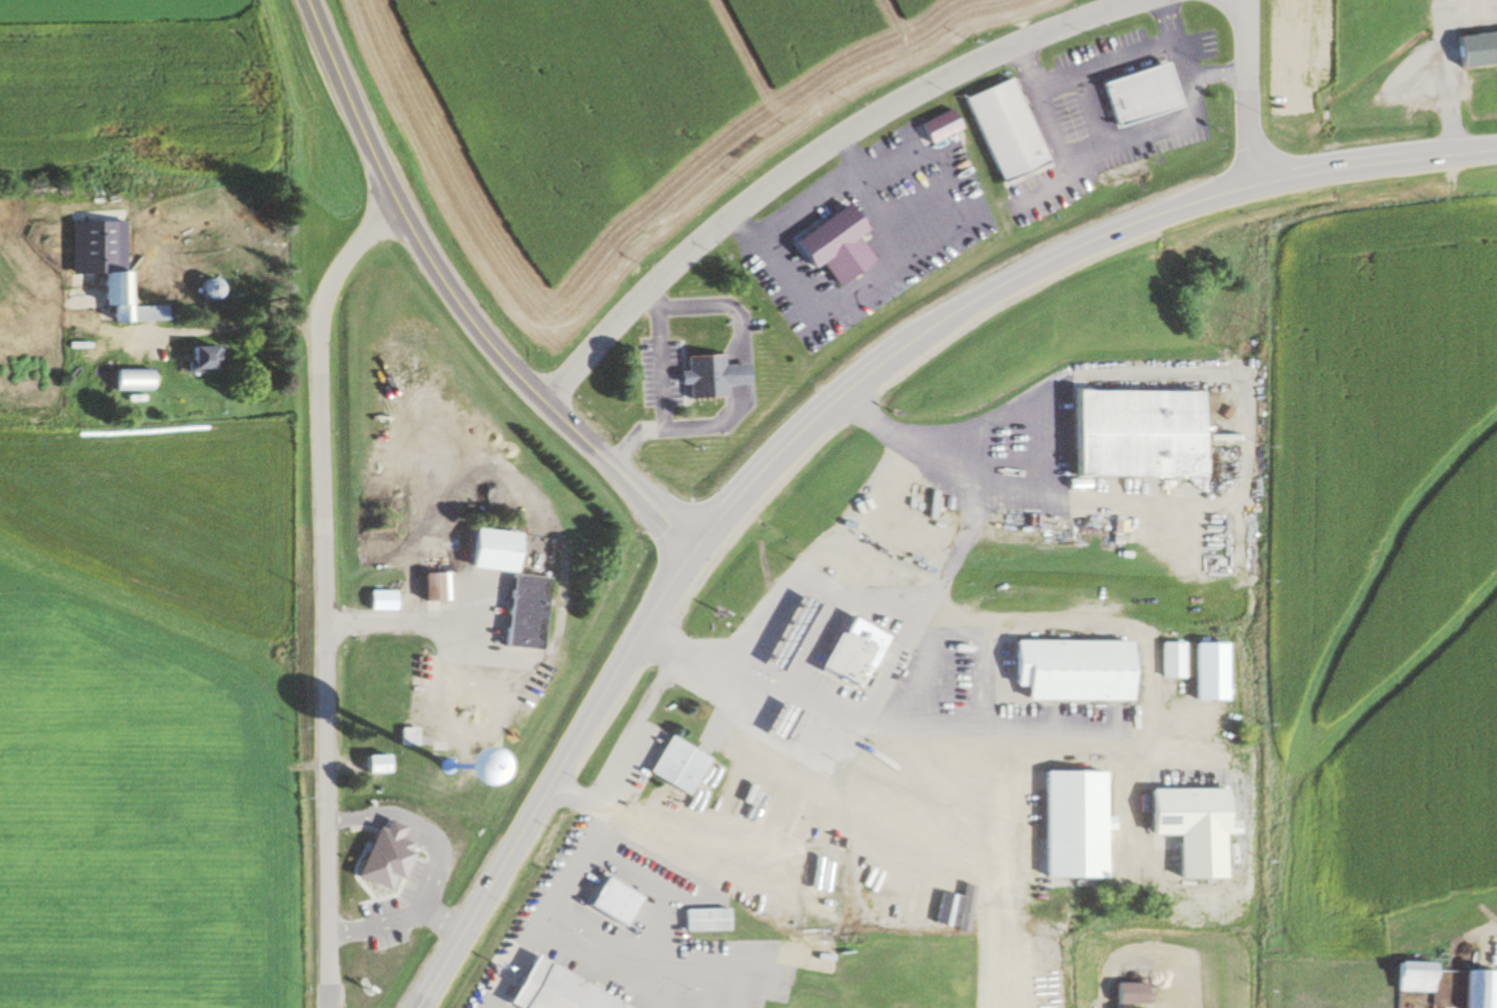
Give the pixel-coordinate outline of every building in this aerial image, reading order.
[(1452,67),(1496,63),(1496,31),(1449,35),(1452,67)] [(1109,127),(1174,109),(1162,64),(1097,82),(1109,127)] [(993,183),(1043,166),(1013,79),(963,96),(993,183)] [(925,145),(959,128),(950,110),(916,126),(925,145)] [(785,243),(803,271),(816,263),(831,286),(870,261),(854,236),(860,232),(843,205),(785,243)] [(126,272),(97,273),(98,308),(109,307),(110,323),(165,322),(165,306),(127,307),(126,272)] [(211,279),(195,282),(198,300),(214,297),(211,279)] [(180,374),(209,374),(209,348),(180,348),(180,374)] [(744,386),(744,365),(721,365),(721,356),(683,357),(683,372),(675,372),(675,386),(685,386),(685,398),(720,397),(720,387),(744,386)] [(108,391),(152,391),(152,370),(108,370),(108,391)] [(1066,390),(1067,473),(1196,472),(1195,389),(1066,390)] [(541,649),(548,577),(513,574),(516,534),(464,529),(461,568),(505,572),(499,646),(541,649)] [(437,600),(437,572),(417,572),(417,600),(437,600)] [(365,591),(365,609),(396,609),(396,591),(365,591)] [(760,664),(775,671),(810,601),(795,594),(760,664)] [(837,625),(812,668),(848,688),(872,645),(837,625)] [(1125,699),(1125,639),(1006,640),(1006,684),(1017,684),(1017,700),(1125,699)] [(1155,677),(1180,677),(1180,641),(1155,641),(1155,677)] [(404,762),(401,762),(402,744),(418,745),(419,727),(398,726),(397,742),(366,741),(364,775),(403,777),(404,762)] [(643,773),(683,794),(703,756),(663,735),(643,773)] [(1036,876),(1098,877),(1098,830),(1108,830),(1109,817),(1101,817),(1101,770),(1037,769),(1036,876)] [(1228,834),(1228,819),(1218,819),(1218,789),(1138,789),(1138,834),(1228,834)] [(360,849),(360,866),(379,866),(379,849),(360,849)] [(680,930),(724,930),(724,908),(680,908),(680,930)] [(499,1006),(503,1007),(628,1007),(525,955),(499,1006)] [(1429,962),(1391,961),(1390,991),(1428,992),(1429,962)] [(1463,970),(1463,1007),(1493,1007),(1493,970),(1463,970)] [(1110,983),(1110,1004),(1137,1004),(1137,983),(1110,983)]
